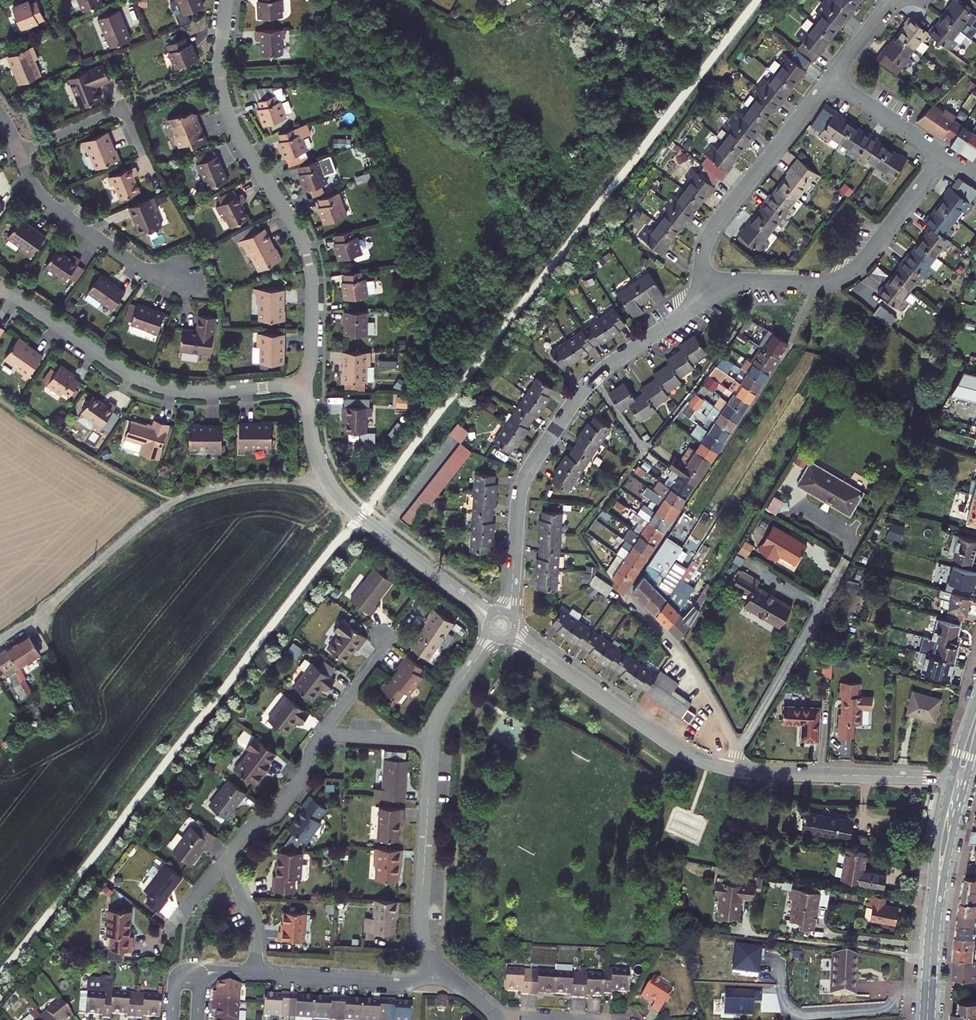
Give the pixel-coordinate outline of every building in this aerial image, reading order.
[(31,3),(30,1),(24,4),(24,3),(14,7),(22,28),(46,19),(38,0),(31,3)] [(85,10),(103,3),(102,0),(80,0),(85,10)] [(188,14),(206,7),(203,0),(182,0),(188,14)] [(263,8),(262,8),(262,19),(285,18),(284,0),(281,0),(264,0),(264,1),(262,1),(263,8)] [(858,3),(854,0),(826,0),(824,3),(847,21),(852,15),(850,13),(858,3)] [(958,10),(950,20),(974,39),(975,40),(975,13),(962,2),(956,8),(958,10)] [(842,28),(847,21),(824,3),(818,11),(822,15),(816,23),(832,36),(839,26),(842,28)] [(122,10),(100,19),(105,32),(107,31),(113,46),(132,39),(125,23),(127,23),(122,10)] [(908,22),(909,24),(905,29),(922,42),(924,40),(929,43),(937,34),(913,16),(908,22)] [(968,47),(974,39),(950,20),(942,30),(940,29),(937,34),(960,52),(965,44),(968,47)] [(823,47),(832,36),(816,23),(809,32),(805,28),(797,38),(803,42),(820,55),(825,48),(823,47)] [(918,48),(922,42),(905,29),(901,35),(918,48)] [(287,39),(287,30),(258,31),(259,40),(263,40),(264,57),(285,56),(284,39),(287,39)] [(923,65),(911,56),(918,48),(901,35),(893,45),(891,44),(879,59),(900,74),(906,66),(916,74),(923,65)] [(188,37),(169,45),(178,67),(199,59),(193,43),(191,44),(188,37)] [(813,63),(820,55),(803,42),(796,50),(812,62),(813,63)] [(17,68),(20,73),(17,74),(21,84),(42,75),(36,60),(39,59),(33,46),(25,49),(25,48),(22,49),(22,50),(10,56),(15,69),(17,68)] [(805,71),(812,62),(796,50),(790,59),(784,54),(777,63),(775,61),(769,68),(776,74),(793,87),(801,77),(802,78),(807,72),(805,71)] [(82,107),(102,99),(98,89),(96,90),(95,87),(97,86),(112,80),(105,64),(70,78),(82,107)] [(784,98),(793,87),(776,74),(769,83),(765,79),(758,87),(781,105),(786,99),(784,98)] [(752,96),(756,100),(750,107),(767,120),(774,111),(776,112),(781,105),(758,87),(752,96)] [(264,101),(261,102),(263,109),(261,109),(264,116),(263,116),(266,126),(288,118),(283,102),(280,103),(277,96),(275,97),(264,101)] [(843,117),(844,115),(826,103),(813,122),(825,130),(821,135),(831,141),(834,136),(842,141),(853,124),(843,117)] [(948,113),(935,105),(917,120),(945,138),(958,120),(960,117),(949,110),(948,113)] [(744,115),(739,112),(733,120),(756,138),(761,132),(759,130),(767,120),(750,107),(744,115)] [(975,114),(967,108),(962,115),(970,121),(975,114)] [(186,115),(182,113),(168,119),(176,137),(175,140),(176,144),(179,144),(180,147),(191,142),(193,147),(207,141),(201,127),(199,129),(196,121),(197,118),(199,115),(193,112),(186,115)] [(726,129),(730,133),(724,141),(740,154),(748,144),(750,145),(756,138),(733,120),(726,129)] [(945,138),(953,143),(966,125),(958,120),(945,138)] [(282,142),(284,148),(283,148),(287,158),(311,150),(309,143),(317,140),(311,123),(281,134),(284,141),(282,142)] [(866,129),(865,131),(853,124),(842,141),(851,147),(848,153),(856,158),(872,133),(866,129)] [(953,143),(963,149),(975,132),(966,125),(953,143)] [(114,151),(111,144),(114,143),(109,131),(84,142),(87,147),(90,154),(93,153),(99,169),(122,159),(118,149),(117,150),(114,151)] [(975,132),(963,149),(962,150),(975,159),(975,132)] [(879,141),(880,138),(872,133),(856,158),(866,164),(869,159),(878,164),(889,148),(879,141)] [(734,166),(732,164),(740,154),(724,141),(718,149),(713,146),(706,155),(709,157),(702,165),(705,167),(720,179),(722,181),(734,166)] [(901,152),(900,155),(889,148),(878,164),(887,170),(884,175),(893,182),(909,158),(901,152)] [(215,149),(199,155),(201,161),(217,155),(215,149)] [(224,164),(220,154),(217,155),(201,161),(199,162),(203,173),(205,172),(211,188),(230,180),(224,164)] [(302,174),(304,181),(303,181),(307,191),(309,190),(326,184),(332,182),(329,175),(341,171),(335,155),(301,167),(304,173),(302,174)] [(823,177),(799,159),(789,173),(790,174),(782,184),(800,197),(806,190),(810,193),(817,185),(813,181),(814,179),(819,183),(823,177)] [(135,176),(140,174),(136,166),(109,177),(113,184),(116,183),(123,198),(141,191),(135,176)] [(686,180),(691,183),(685,191),(701,204),(709,193),(711,195),(717,188),(715,186),(720,179),(705,167),(699,175),(694,170),(686,180)] [(309,190),(312,198),(328,192),(326,184),(309,190)] [(773,194),(768,200),(792,218),(798,210),(793,206),(800,197),(782,184),(774,195),(773,194)] [(947,193),(949,194),(941,204),(958,217),(964,209),(969,213),(975,203),(953,186),(947,193)] [(237,190),(221,197),(224,203),(239,196),(237,190)] [(693,214),(701,204),(685,191),(679,199),(674,196),(668,204),(690,222),(695,216),(693,214)] [(244,193),(239,196),(224,203),(220,205),(223,213),(226,211),(234,226),(252,217),(244,202),(248,200),(244,193)] [(322,207),(324,214),(323,214),(326,224),(348,216),(343,200),(340,201),(337,193),(321,199),(323,207),(322,207)] [(159,209),(154,196),(130,206),(135,218),(137,217),(140,224),(138,224),(142,234),(163,225),(157,210),(159,209)] [(785,227),(792,218),(768,200),(763,207),(764,208),(756,218),(774,231),(780,223),(785,227)] [(661,213),(665,216),(659,225),(675,237),(683,227),(685,228),(690,222),(668,204),(661,213)] [(931,214),(926,221),(932,225),(950,238),(956,229),(951,226),(958,217),(941,204),(933,216),(931,214)] [(767,239),(774,231),(756,218),(748,228),(747,227),(741,234),(765,253),(772,243),(767,239)] [(29,227),(31,225),(22,219),(9,238),(22,247),(20,250),(32,258),(47,236),(36,228),(34,231),(29,227)] [(666,248),(675,237),(659,225),(652,233),(648,230),(641,239),(663,256),(668,250),(666,248)] [(955,243),(950,238),(932,225),(927,232),(929,233),(921,244),(937,256),(943,248),(948,252),(955,243)] [(286,258),(281,247),(279,248),(277,249),(274,243),(276,242),(268,227),(244,239),(246,244),(252,255),(255,253),(263,269),(286,258)] [(353,230),(336,235),(338,242),(336,243),(337,249),(340,261),(362,254),(361,250),(365,249),(367,247),(365,241),(363,240),(359,241),(358,237),(355,238),(353,230)] [(913,254),(911,252),(907,258),(930,275),(934,270),(936,272),(944,261),(937,256),(921,244),(913,254)] [(72,260),(59,250),(47,266),(60,276),(58,278),(66,284),(68,281),(79,265),(82,260),(75,255),(72,260)] [(902,265),(904,266),(895,277),(912,289),(918,281),(923,284),(930,275),(907,258),(902,265)] [(68,281),(74,285),(86,269),(79,265),(68,281)] [(658,301),(668,294),(651,270),(620,292),(636,316),(645,309),(641,303),(654,295),(658,301)] [(364,279),(363,272),(345,274),(346,282),(344,282),(347,300),(370,296),(370,294),(377,293),(375,280),(368,281),(367,278),(364,279)] [(116,284),(115,285),(101,275),(90,291),(104,301),(103,302),(114,310),(127,292),(116,284)] [(918,294),(912,289),(895,277),(888,287),(886,286),(880,293),(903,310),(912,299),(914,300),(918,294)] [(286,304),(286,289),(259,288),(259,293),(259,303),(262,303),(262,320),(288,320),(288,310),(285,310),(283,310),(283,304),(286,304)] [(125,318),(134,321),(140,306),(131,303),(125,318)] [(149,332),(159,336),(167,314),(157,310),(156,311),(140,305),(140,306),(134,321),(133,324),(150,330),(149,332)] [(899,317),(883,305),(876,313),(893,325),(899,317)] [(628,322),(618,308),(603,318),(614,335),(623,328),(622,326),(628,322)] [(370,336),(371,312),(347,312),(347,336),(370,336)] [(197,333),(197,331),(184,330),(181,351),(212,355),(217,318),(202,316),(200,332),(200,334),(197,333)] [(753,336),(762,322),(752,316),(742,328),(753,336)] [(614,335),(603,318),(587,329),(596,344),(603,339),(604,341),(614,335)] [(596,344),(587,329),(571,340),(582,356),(592,350),(590,348),(596,344)] [(782,355),(791,341),(772,329),(763,342),(767,345),(782,355)] [(739,335),(754,343),(756,339),(742,330),(739,335)] [(284,354),(284,347),(286,347),(286,334),(260,334),(260,347),(263,347),(263,363),(286,364),(286,354),(284,354)] [(638,399),(628,383),(613,394),(624,409),(631,404),(642,420),(658,409),(656,405),(672,395),(669,391),(685,380),(682,377),(697,366),(694,362),(709,351),(699,336),(684,346),(686,350),(671,360),(674,364),(658,374),(661,378),(645,389),(648,393),(638,399)] [(28,345),(30,342),(22,337),(7,358),(21,367),(19,370),(25,374),(29,377),(44,356),(33,348),(32,350),(27,347),(28,345)] [(582,356),(571,340),(554,352),(563,366),(570,361),(572,364),(582,356)] [(727,353),(731,356),(737,347),(733,344),(727,353)] [(782,355),(767,345),(757,360),(756,361),(771,371),(782,355)] [(372,366),(372,352),(346,352),(346,365),(348,365),(348,373),(346,373),(346,383),(347,383),(367,383),(369,383),(369,366),(372,366)] [(729,364),(741,373),(738,377),(743,381),(743,382),(758,392),(764,382),(749,372),(751,370),(747,367),(731,356),(727,353),(720,363),(726,368),(729,364)] [(749,372),(764,382),(771,371),(756,361),(757,360),(753,357),(747,367),(751,370),(749,372)] [(719,363),(712,371),(719,376),(721,374),(726,378),(728,375),(735,379),(737,376),(726,368),(720,363),(719,363)] [(76,377),(77,375),(63,365),(50,385),(64,394),(66,392),(72,397),(82,382),(76,377)] [(966,370),(953,392),(975,398),(975,373),(966,370)] [(706,380),(712,386),(717,389),(724,380),(719,376),(712,371),(706,380)] [(733,386),(738,390),(737,391),(751,401),(758,392),(743,382),(743,381),(738,377),(733,386)] [(555,387),(541,378),(530,393),(547,404),(553,395),(551,393),(555,387)] [(706,380),(698,390),(705,395),(712,386),(706,380)] [(367,383),(347,383),(347,392),(367,392),(367,383)] [(707,396),(705,395),(698,390),(691,399),(699,406),(700,406),(707,396)] [(737,391),(730,400),(746,410),(751,401),(737,391)] [(547,404),(530,393),(520,410),(534,419),(538,413),(540,414),(547,404)] [(112,401),(108,406),(95,397),(84,413),(97,422),(95,425),(102,429),(118,406),(112,401)] [(684,408),(693,415),(699,406),(691,399),(690,399),(684,408)] [(746,410),(730,400),(724,410),(739,420),(746,410)] [(716,404),(710,414),(712,415),(718,420),(732,430),(739,420),(724,410),(716,404)] [(374,415),(374,406),(346,405),(345,414),(350,414),(350,430),(370,430),(371,415),(374,415)] [(534,419),(520,410),(509,426),(525,437),(532,427),(529,425),(534,419)] [(82,413),(78,418),(90,427),(94,421),(82,413)] [(732,430),(718,420),(712,415),(706,425),(712,430),(711,430),(726,440),(732,430)] [(594,423),(592,422),(586,431),(602,443),(613,427),(598,417),(594,423)] [(466,423),(460,419),(452,430),(458,435),(466,423)] [(155,428),(149,426),(133,421),(128,437),(129,438),(126,447),(142,452),(142,453),(161,459),(172,424),(157,420),(155,425),(155,428)] [(258,426),(258,423),(242,423),(242,449),(247,449),(257,449),(257,446),(274,446),(274,420),(264,420),(264,423),(264,426),(258,426)] [(209,427),(202,427),(202,424),(202,423),(192,423),(192,448),(209,448),(209,451),(220,451),(225,451),(224,424),(209,424),(209,427)] [(472,428),(466,423),(458,435),(463,439),(472,428)] [(525,437),(509,426),(498,442),(512,452),(517,445),(519,446),(525,437)] [(726,440),(711,430),(705,440),(719,450),(726,440)] [(577,449),(591,459),(602,443),(586,431),(580,441),(582,442),(577,449)] [(459,444),(470,453),(474,447),(463,439),(459,444)] [(705,440),(699,448),(714,459),(719,450),(705,440)] [(699,448),(691,443),(682,458),(704,472),(714,459),(699,448)] [(466,458),(470,453),(459,444),(455,450),(466,458)] [(581,475),(591,459),(577,449),(573,455),(571,454),(564,464),(581,475)] [(461,464),(466,458),(455,450),(450,455),(461,464)] [(697,483),(704,472),(682,458),(674,452),(667,462),(675,467),(685,474),(684,475),(697,483)] [(461,464),(450,455),(446,461),(457,469),(461,464)] [(812,460),(798,483),(850,515),(864,492),(812,460)] [(457,469),(446,461),(442,466),(453,475),(457,469)] [(647,467),(638,461),(634,466),(643,472),(647,467)] [(555,481),(570,491),(581,475),(564,464),(558,473),(560,474),(555,481)] [(453,475),(442,466),(438,471),(449,480),(453,475)] [(674,487),(689,496),(697,483),(684,475),(685,474),(675,467),(666,481),(674,486),(674,487)] [(497,471),(480,469),(478,489),(498,491),(499,479),(496,479),(497,471)] [(449,480),(438,471),(433,477),(445,485),(449,480)] [(445,485),(433,477),(429,482),(440,491),(445,485)] [(656,488),(665,495),(682,506),(689,496),(674,487),(674,486),(666,481),(663,478),(656,488)] [(440,491),(429,482),(425,488),(436,496),(440,491)] [(629,496),(633,491),(625,484),(618,493),(626,500),(629,496)] [(665,495),(656,488),(650,484),(645,491),(662,504),(658,511),(673,521),(682,506),(665,495)] [(436,496),(425,488),(421,493),(432,502),(436,496)] [(498,491),(478,489),(477,507),(493,509),(494,501),(497,501),(498,491)] [(974,492),(967,518),(975,520),(975,492),(974,492)] [(428,507),(432,502),(421,493),(416,499),(428,507)] [(775,494),(768,507),(777,512),(784,499),(775,494)] [(643,508),(629,496),(626,500),(638,510),(640,512),(643,508)] [(428,507),(416,499),(412,504),(424,512),(428,507)] [(624,509),(628,504),(620,499),(616,504),(624,509)] [(643,508),(640,512),(667,530),(673,521),(658,511),(647,502),(643,508)] [(424,512),(412,504),(408,509),(419,518),(424,512)] [(493,509),(477,507),(475,526),(495,528),(496,518),(493,518),(493,509)] [(546,516),(544,516),(543,527),(561,528),(563,509),(547,508),(546,516)] [(419,518),(408,509),(403,516),(414,524),(419,518)] [(667,530),(640,512),(638,510),(635,515),(642,520),(637,528),(644,533),(642,534),(657,544),(667,530)] [(898,538),(902,523),(889,520),(885,535),(898,538)] [(796,564),(807,545),(774,525),(759,549),(776,559),(779,554),(796,564)] [(491,540),(493,540),(495,528),(475,526),(473,546),(490,548),(491,540)] [(542,537),(544,537),(543,546),(560,547),(561,528),(543,527),(542,537)] [(628,537),(651,553),(657,544),(642,534),(644,533),(637,528),(635,527),(628,537)] [(960,533),(953,556),(973,562),(975,550),(975,538),(960,533)] [(648,600),(660,588),(665,578),(683,547),(678,543),(679,541),(670,535),(635,587),(648,600)] [(620,551),(622,552),(628,556),(627,557),(642,567),(651,553),(628,537),(620,551)] [(749,554),(755,544),(747,539),(741,549),(749,554)] [(659,612),(670,623),(683,610),(691,597),(685,591),(711,545),(705,541),(677,590),(672,599),(659,612)] [(543,554),(540,554),(539,565),(559,566),(560,547),(543,546),(543,554)] [(627,557),(628,556),(622,552),(610,569),(626,591),(642,567),(627,557)] [(682,573),(688,564),(680,559),(674,568),(682,573)] [(541,584),(557,585),(559,566),(539,565),(538,576),(541,577),(541,584)] [(377,605),(395,581),(377,568),(353,600),(374,615),(380,607),(377,605)] [(745,605),(781,627),(793,607),(757,586),(761,580),(743,570),(734,584),(752,595),(745,605)] [(591,580),(608,592),(614,584),(597,571),(591,580)] [(859,590),(861,581),(848,577),(846,586),(859,590)] [(677,590),(665,578),(660,588),(672,599),(677,590)] [(590,584),(587,591),(595,594),(599,587),(590,584)] [(947,615),(965,620),(972,595),(943,587),(941,596),(946,597),(952,599),(950,607),(947,615)] [(648,600),(659,612),(672,599),(660,588),(648,600)] [(697,601),(688,615),(683,610),(670,623),(682,636),(693,622),(703,605),(697,601)] [(561,624),(559,626),(570,634),(581,618),(564,606),(554,619),(561,624)] [(433,657),(457,620),(437,607),(432,613),(428,619),(428,620),(430,621),(415,645),(433,657)] [(425,617),(428,619),(432,613),(429,611),(426,611),(423,614),(425,617)] [(361,648),(370,636),(345,618),(337,628),(343,632),(331,648),(348,661),(359,647),(361,648)] [(597,629),(581,618),(570,634),(578,639),(579,637),(587,643),(597,629)] [(961,624),(937,618),(931,637),(958,645),(961,635),(958,634),(961,624)] [(601,656),(612,640),(597,629),(587,643),(593,647),(591,649),(601,656)] [(30,635),(11,648),(21,666),(41,654),(30,635)] [(958,645),(931,637),(927,652),(954,659),(958,645)] [(628,651),(612,640),(601,656),(610,662),(611,660),(618,665),(628,651)] [(0,654),(0,663),(5,672),(11,681),(12,680),(23,698),(31,693),(24,682),(18,672),(23,669),(21,666),(11,648),(0,654)] [(624,670),(622,672),(632,679),(644,662),(628,651),(618,665),(624,670)] [(923,668),(950,675),(954,659),(927,652),(923,668)] [(427,676),(423,673),(427,667),(410,654),(402,666),(403,667),(406,669),(401,676),(399,676),(397,679),(395,678),(392,676),(385,687),(407,702),(413,693),(415,694),(427,676)] [(297,686),(315,699),(321,691),(325,685),(327,687),(330,689),(338,679),(336,677),(322,666),(309,657),(303,665),(309,670),(297,686)] [(328,658),(322,666),(336,677),(342,669),(328,658)] [(649,687),(655,678),(659,673),(644,662),(632,679),(641,685),(643,683),(649,687)] [(406,669),(403,667),(395,678),(397,679),(399,676),(401,676),(406,669)] [(670,671),(663,667),(659,673),(655,678),(662,683),(670,671)] [(23,669),(18,672),(24,682),(29,679),(23,669)] [(662,683),(667,687),(675,675),(670,671),(662,683)] [(674,691),(677,687),(682,680),(675,675),(667,687),(674,691)] [(654,694),(662,683),(655,678),(649,687),(647,689),(654,694)] [(654,694),(660,698),(667,687),(662,683),(654,694)] [(862,699),(863,686),(844,684),(843,698),(845,698),(844,716),(843,716),(841,740),(855,740),(856,726),(863,726),(864,711),(851,710),(852,698),(862,699)] [(666,702),(674,691),(667,687),(660,698),(666,702)] [(682,691),(677,687),(674,691),(666,702),(672,706),(682,691)] [(939,719),(945,697),(917,689),(911,711),(939,719)] [(672,706),(677,710),(688,695),(682,691),(672,706)] [(683,714),(689,705),(693,699),(688,695),(677,710),(683,714)] [(305,723),(312,713),(289,696),(272,720),(290,733),(296,724),(300,719),(302,721),(305,723)] [(691,720),(697,711),(689,705),(683,714),(691,720)] [(822,707),(786,705),(785,721),(804,722),(803,738),(820,739),(822,707)] [(272,763),(280,752),(249,729),(242,738),(243,742),(253,750),(239,768),(260,784),(274,765),(272,763)] [(387,788),(380,787),(380,797),(409,798),(411,759),(389,758),(387,788)] [(231,779),(212,804),(214,806),(233,780),(231,779)] [(249,792),(233,780),(214,806),(233,819),(240,810),(239,809),(237,808),(249,792)] [(237,808),(239,809),(250,793),(249,792),(237,808)] [(320,818),(329,807),(313,795),(305,807),(307,809),(293,829),(311,842),(326,822),(320,818)] [(409,821),(409,807),(385,806),(383,838),(403,839),(404,828),(404,821),(407,821),(409,821)] [(242,811),(240,810),(233,819),(234,821),(242,811)] [(809,811),(806,828),(851,837),(854,820),(809,811)] [(210,848),(219,836),(203,824),(199,830),(194,827),(176,851),(194,864),(207,846),(210,848)] [(858,835),(856,847),(865,849),(867,836),(858,835)] [(406,863),(406,849),(380,847),(379,864),(382,864),(381,879),(403,880),(403,870),(404,863),(406,863)] [(868,852),(849,848),(844,876),(887,884),(889,873),(865,869),(868,852)] [(305,878),(306,852),(282,851),(281,875),(277,875),(277,891),(298,892),(299,878),(305,878)] [(171,898),(186,877),(169,864),(163,872),(158,879),(148,892),(155,897),(150,904),(162,912),(172,899),(171,898)] [(151,874),(158,879),(163,872),(157,867),(151,874)] [(969,878),(966,890),(975,891),(975,879),(969,878)] [(716,893),(723,894),(720,916),(740,919),(744,898),(753,899),(756,882),(744,880),(744,883),(718,880),(716,893)] [(828,905),(832,884),(822,883),(821,889),(793,884),(791,895),(795,896),(791,917),(801,919),(800,924),(805,925),(804,927),(811,928),(811,926),(812,926),(815,911),(818,911),(820,903),(828,905)] [(966,890),(964,903),(975,903),(975,891),(966,890)] [(885,902),(887,895),(872,892),(870,903),(874,904),(871,917),(881,919),(881,918),(897,921),(900,905),(885,902)] [(403,913),(404,900),(380,899),(379,916),(371,916),(371,931),(400,933),(401,918),(401,913),(403,913)] [(962,913),(975,914),(975,903),(964,903),(962,913)] [(133,937),(135,912),(113,911),(112,926),(109,926),(109,937),(115,937),(114,951),(128,952),(135,952),(136,937),(133,937)] [(307,940),(309,912),(288,911),(287,923),(286,931),(283,930),(283,939),(307,940)] [(962,913),(960,925),(975,926),(975,914),(962,913)] [(959,937),(975,938),(975,926),(960,925),(959,932),(959,937)] [(959,937),(958,948),(975,949),(975,938),(959,937)] [(763,949),(733,948),(732,975),(758,976),(759,958),(762,958),(763,949)] [(958,948),(958,960),(975,960),(975,949),(958,948)] [(128,960),(128,952),(114,951),(112,951),(111,959),(128,960)] [(855,996),(858,957),(836,955),(832,1001),(846,1002),(846,995),(855,996)] [(557,972),(556,994),(573,995),(573,997),(581,997),(582,973),(574,973),(574,965),(558,964),(557,972)] [(532,995),(533,970),(508,969),(506,991),(525,992),(524,994),(532,995)] [(631,992),(632,970),(607,969),(607,974),(606,993),(614,993),(614,991),(631,992)] [(557,972),(533,970),(532,995),(540,995),(540,993),(556,994),(557,972)] [(606,993),(607,974),(582,973),(581,997),(590,998),(590,996),(606,996),(606,993)] [(660,1015),(675,993),(656,980),(644,998),(652,1003),(652,1002),(657,1005),(653,1010),(660,1015)] [(213,1003),(239,1004),(240,984),(218,982),(217,994),(214,993),(213,1003)] [(283,992),(283,995),(265,994),(264,1016),(289,1017),(291,993),(283,992)] [(725,992),(724,1015),(752,1017),(753,1004),(761,1004),(762,994),(725,992)] [(315,996),(299,995),(300,993),(291,993),(289,1017),(297,1018),(297,1019),(314,1019),(315,996)] [(437,1006),(446,1007),(447,994),(437,994),(437,1006)] [(114,1016),(115,997),(83,995),(82,1017),(106,1018),(106,1019),(114,1019),(114,1016)] [(115,997),(114,1016),(131,1017),(131,1019),(134,1019),(139,1019),(140,996),(115,995),(115,997)] [(314,1019),(338,1019),(339,995),(331,995),(331,997),(315,996),(314,1019)] [(364,999),(347,998),(347,996),(339,995),(338,1019),(339,1019),(362,1019),(364,999)] [(166,997),(140,996),(139,1019),(148,1019),(148,1018),(164,1019),(166,997)] [(380,1000),(364,999),(362,1019),(386,1019),(388,998),(380,998),(380,1000)] [(396,998),(388,998),(386,1019),(411,1019),(412,1002),(396,1001),(396,998)] [(239,1004),(213,1003),(212,1012),(216,1012),(215,1019),(238,1019),(239,1004)] [(963,1003),(962,1015),(975,1016),(975,1003),(963,1003)] [(64,1004),(45,1019),(78,1019),(64,1004)]
